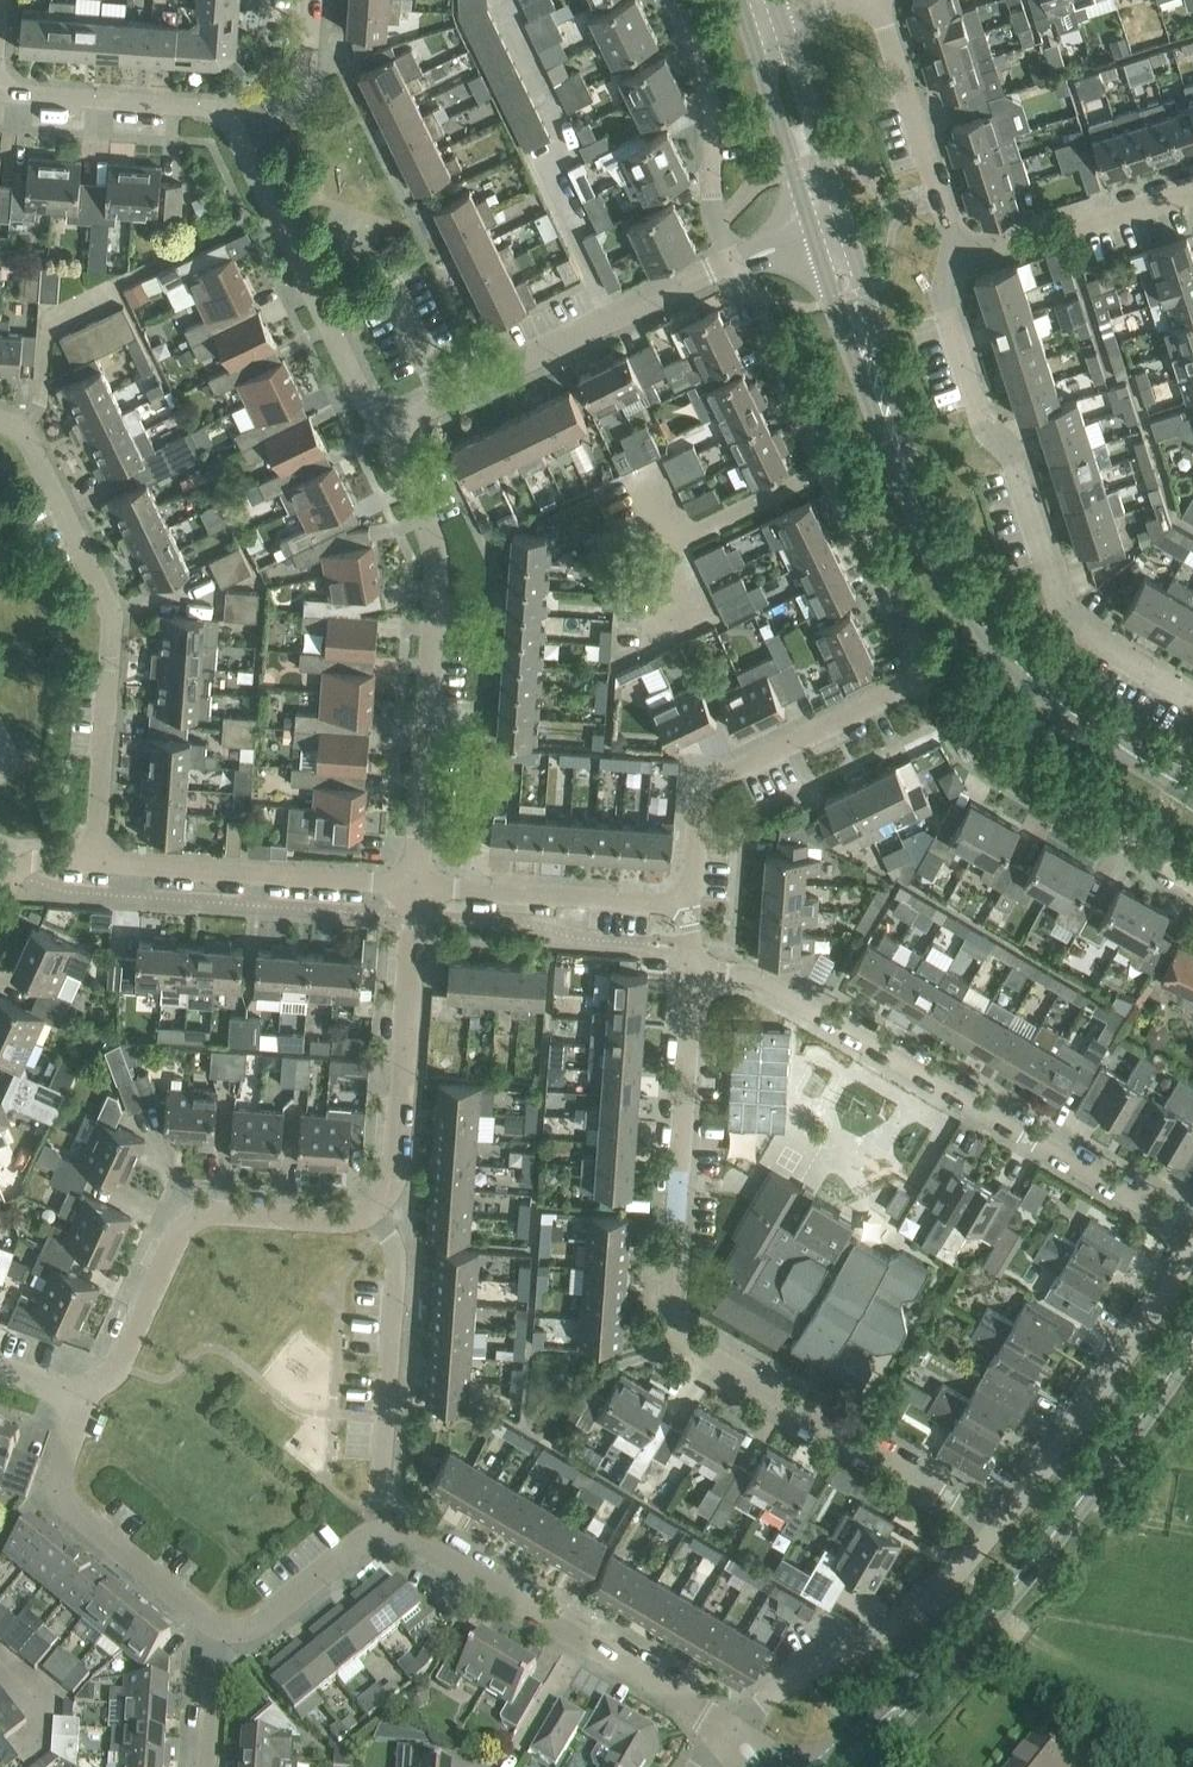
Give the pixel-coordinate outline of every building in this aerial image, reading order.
[(47,51),(72,53),(75,12),(76,0),(75,0),(51,0),(50,10),(47,51)] [(198,7),(202,7),(202,6),(239,9),(240,0),(198,0),(198,7)] [(350,5),(400,9),(401,8),(401,0),(350,0),(350,5)] [(459,14),(460,15),(488,7),(488,0),(459,0),(459,14)] [(553,0),(534,0),(524,5),(530,19),(556,7),(553,0)] [(614,5),(591,17),(602,39),(647,17),(638,0),(625,0),(614,5)] [(961,9),(962,9),(959,0),(915,0),(918,11),(907,15),(911,25),(961,9)] [(1072,0),(1030,0),(1032,7),(1034,14),(1038,27),(1051,23),(1050,19),(1055,18),(1059,31),(1080,24),(1078,18),(1074,5),(1072,0)] [(1074,5),(1078,18),(1089,15),(1084,1),(1088,0),(1072,0),(1074,5)] [(350,5),(348,31),(372,33),(387,34),(388,21),(400,22),(400,9),(350,5)] [(239,9),(202,6),(202,7),(201,18),(195,23),(228,62),(235,56),(239,9)] [(488,7),(460,15),(469,34),(495,22),(488,7)] [(1010,11),(1013,20),(1027,16),(1024,7),(1010,11)] [(20,49),(47,51),(50,10),(23,8),(20,49)] [(551,9),(530,19),(525,21),(532,35),(557,22),(551,9)] [(969,34),(961,9),(911,25),(914,37),(925,33),(929,47),(969,34)] [(101,14),(75,12),(72,53),(98,55),(101,14)] [(127,16),(101,14),(98,55),(124,56),(126,20),(127,16)] [(1027,16),(1013,20),(1016,29),(1018,29),(1023,46),(1035,42),(1030,25),(1027,16)] [(658,40),(647,17),(602,39),(613,61),(658,40)] [(124,56),(123,61),(149,63),(152,22),(126,20),(124,56)] [(178,23),(152,22),(149,63),(175,64),(177,28),(178,28),(178,23)] [(495,22),(469,34),(476,49),(502,36),(495,22)] [(564,37),(557,22),(532,35),(546,66),(559,60),(551,43),(564,37)] [(228,62),(195,23),(189,29),(178,28),(177,28),(175,64),(221,68),(228,62)] [(934,60),(923,64),(926,74),(977,58),(991,54),(988,44),(983,29),(969,34),(929,47),(934,60)] [(502,36),(476,49),(483,63),(509,51),(502,36)] [(1182,44),(1184,53),(1192,51),(1192,40),(1182,44)] [(392,46),(360,55),(367,69),(360,72),(371,96),(417,74),(423,71),(411,47),(396,55),(392,46)] [(1164,49),(1148,54),(1151,64),(1167,59),(1164,49)] [(516,66),(509,51),(483,63),(490,78),(516,66)] [(991,54),(926,74),(930,86),(941,82),(945,96),(952,94),(957,108),(1004,93),(993,54),(991,54)] [(1133,59),(1123,62),(1126,71),(1135,69),(1151,64),(1148,54),(1133,59)] [(666,56),(644,67),(621,78),(632,100),(676,79),(666,56)] [(239,58),(231,65),(238,73),(246,66),(239,58)] [(560,61),(559,60),(546,66),(561,97),(587,84),(580,71),(570,75),(562,59),(560,61)] [(1115,65),(1099,70),(1102,79),(1118,74),(1115,65)] [(523,80),(516,66),(490,78),(497,93),(523,80)] [(1102,79),(1099,70),(1074,78),(1077,87),(1102,79)] [(422,86),(417,74),(371,96),(383,119),(417,102),(412,91),(422,86)] [(687,101),(676,79),(632,100),(642,123),(687,101)] [(530,95),(523,80),(497,93),(504,107),(530,95)] [(1192,111),(1192,82),(1184,84),(1191,106),(1192,111)] [(594,98),(587,84),(561,97),(568,111),(594,98)] [(1016,132),(1004,93),(957,108),(961,121),(954,124),(958,138),(948,141),(951,152),(1002,137),(1016,132)] [(537,109),(530,95),(504,107),(511,122),(537,109)] [(1179,152),(1192,148),(1192,111),(1191,106),(1179,110),(1175,97),(1163,101),(1179,152)] [(1148,105),(1138,108),(1154,160),(1179,152),(1163,101),(1158,99),(1149,102),(1148,105)] [(423,114),(417,102),(383,119),(394,142),(439,120),(433,108),(423,114)] [(1130,168),(1154,160),(1138,108),(1114,116),(1130,168)] [(544,124),(537,109),(511,122),(518,136),(544,124)] [(1105,176),(1130,168),(1113,116),(1088,124),(1105,176)] [(445,132),(439,120),(394,142),(405,166),(440,149),(434,137),(445,132)] [(551,138),(544,124),(518,136),(526,151),(551,138)] [(1075,130),(1068,132),(1071,141),(1085,137),(1082,127),(1075,130)] [(668,131),(648,140),(644,132),(612,148),(594,156),(598,164),(603,162),(606,167),(608,165),(621,181),(679,153),(668,131)] [(606,133),(584,144),(580,146),(587,160),(594,156),(612,148),(606,133)] [(1002,137),(951,152),(955,163),(965,160),(969,173),(1009,160),(1002,137)] [(1088,146),(1085,137),(1071,141),(1074,150),(1088,146)] [(445,160),(440,149),(405,166),(417,189),(451,172),(462,167),(456,155),(445,160)] [(679,153),(621,181),(631,197),(639,200),(690,176),(679,153)] [(1101,187),(1091,155),(1077,159),(1087,191),(1101,187)] [(974,187),(963,190),(967,201),(1017,185),(1030,181),(1022,156),(1009,160),(969,173),(974,187)] [(27,188),(13,187),(11,216),(36,218),(36,208),(52,209),(56,159),(29,157),(27,188)] [(82,161),(56,159),(52,209),(67,210),(67,220),(91,222),(94,193),(80,192),(82,161)] [(94,193),(91,222),(116,224),(117,214),(132,215),(136,165),(109,163),(107,194),(94,193)] [(162,167),(136,165),(132,215),(148,216),(147,226),(179,228),(182,183),(167,182),(167,184),(161,184),(162,167)] [(1025,210),(1017,185),(967,201),(970,212),(980,209),(985,223),(1025,210)] [(11,220),(11,216),(13,187),(0,186),(0,220),(11,220)] [(470,190),(457,196),(435,206),(447,230),(492,208),(487,197),(476,202),(470,190)] [(617,203),(591,216),(598,230),(624,218),(617,203)] [(630,225),(641,247),(685,226),(674,203),(630,225)] [(498,220),(492,208),(447,230),(458,253),(493,237),(488,226),(498,220)] [(696,248),(685,226),(641,247),(651,270),(696,248)] [(583,237),(596,264),(609,257),(596,231),(583,237)] [(498,248),(493,237),(458,253),(469,277),(515,255),(509,243),(498,248)] [(1187,237),(1130,255),(1134,269),(1139,268),(1142,279),(1192,263),(1192,256),(1187,237)] [(227,257),(220,243),(158,273),(166,288),(188,278),(198,298),(243,276),(233,255),(227,257)] [(3,261),(8,262),(9,245),(0,244),(0,261),(3,261)] [(1064,248),(1047,254),(1054,278),(1072,272),(1064,248)] [(520,266),(515,255),(469,277),(481,300),(515,283),(510,271),(520,266)] [(596,264),(609,291),(622,284),(609,257),(596,264)] [(1025,287),(1017,263),(976,276),(983,300),(1025,287)] [(1142,279),(1150,303),(1192,290),(1192,263),(1142,279)] [(42,265),(27,264),(25,297),(39,299),(42,265)] [(42,265),(39,299),(58,300),(61,267),(42,266),(42,265)] [(577,271),(564,278),(568,286),(581,280),(577,271)] [(1076,285),(1072,272),(1054,278),(1061,275),(1066,288),(1076,285)] [(207,318),(185,328),(192,343),(260,311),(259,310),(254,313),(247,300),(253,297),(243,276),(198,298),(207,318)] [(1097,277),(1087,280),(1091,295),(1101,292),(1097,277)] [(521,294),(515,283),(481,300),(492,323),(550,295),(546,286),(533,292),(532,289),(521,294)] [(1032,310),(1025,287),(983,300),(991,324),(1032,310)] [(1150,303),(1158,327),(1164,325),(1192,317),(1192,290),(1150,303)] [(1109,316),(1101,292),(1091,295),(1099,319),(1109,316)] [(1086,318),(1079,295),(1055,303),(1062,326),(1086,318)] [(111,312),(125,342),(128,341),(138,336),(124,306),(111,312)] [(680,327),(691,349),(692,351),(735,330),(730,319),(725,322),(718,309),(680,327)] [(1039,333),(1032,310),(991,324),(998,347),(1039,333)] [(270,348),(276,345),(260,311),(192,343),(199,358),(222,347),(231,366),(270,348)] [(125,342),(111,312),(98,318),(113,348),(125,342)] [(1117,341),(1109,316),(1099,319),(1107,344),(1117,341)] [(8,370),(8,377),(20,378),(23,333),(9,332),(10,318),(0,317),(0,370),(8,370)] [(1164,325),(1172,351),(1192,344),(1192,317),(1164,325)] [(85,324),(100,354),(113,348),(98,318),(85,324)] [(1090,332),(1086,318),(1062,326),(1062,327),(1076,322),(1080,335),(1090,332)] [(100,354),(85,324),(73,330),(87,360),(96,356),(100,354)] [(87,360),(73,330),(60,337),(74,366),(87,360)] [(692,352),(680,358),(691,381),(703,375),(705,375),(735,360),(741,357),(735,344),(741,341),(735,330),(692,351),(692,352)] [(1046,356),(1039,333),(998,347),(1000,354),(994,356),(999,372),(1046,356)] [(144,374),(154,369),(138,336),(128,341),(144,374)] [(1107,344),(1115,369),(1125,365),(1117,341),(1107,344)] [(653,343),(641,350),(655,379),(668,373),(664,365),(653,343)] [(1172,351),(1179,375),(1192,371),(1192,344),(1172,351)] [(231,367),(209,378),(211,381),(216,393),(238,382),(248,402),(293,380),(283,359),(277,362),(271,349),(277,346),(231,367)] [(641,350),(629,355),(643,386),(655,379),(641,350)] [(1086,354),(1091,368),(1101,365),(1096,351),(1086,354)] [(600,359),(622,403),(646,391),(643,386),(627,353),(614,359),(612,353),(600,359)] [(112,390),(96,356),(87,360),(74,366),(80,378),(56,389),(62,400),(69,397),(75,408),(112,390)] [(1054,380),(1046,356),(999,372),(1004,387),(1010,386),(1013,393),(1054,380)] [(622,403),(600,359),(590,364),(593,370),(580,376),(590,398),(598,414),(622,403)] [(707,379),(687,388),(703,421),(717,414),(760,393),(755,382),(749,385),(743,372),(741,373),(735,360),(705,375),(707,379)] [(1105,378),(1101,365),(1091,368),(1095,381),(1105,378)] [(1115,369),(1118,378),(1128,374),(1125,365),(1115,369)] [(1136,372),(1140,387),(1151,384),(1146,369),(1136,372)] [(1179,375),(1187,400),(1192,398),(1192,371),(1179,375)] [(303,401),(293,380),(248,402),(258,422),(236,433),(242,447),(304,417),(298,404),(303,401)] [(1061,402),(1054,380),(1013,393),(1020,417),(1035,412),(1035,411),(1061,403),(1061,402)] [(147,389),(151,398),(165,391),(161,382),(147,389)] [(1114,411),(1123,408),(1123,409),(1133,405),(1126,383),(1107,389),(1114,411)] [(1155,399),(1151,384),(1140,387),(1145,402),(1155,399)] [(172,389),(165,392),(165,391),(151,398),(156,407),(170,401),(172,405),(178,402),(172,389)] [(73,423),(78,433),(123,412),(112,390),(75,408),(80,419),(73,423)] [(570,390),(546,402),(568,447),(580,441),(575,431),(587,425),(570,390)] [(760,393),(717,414),(728,437),(766,419),(760,407),(766,404),(760,393)] [(1084,421),(1076,397),(1061,402),(1061,403),(1035,411),(1035,412),(1020,417),(1036,412),(1043,434),(1084,421)] [(568,447),(546,402),(523,413),(540,448),(551,442),(556,453),(568,447)] [(1138,419),(1133,405),(1123,409),(1128,422),(1138,419)] [(135,406),(123,412),(78,433),(83,444),(90,440),(96,452),(145,428),(135,406)] [(1161,416),(1151,419),(1156,434),(1156,436),(1175,430),(1183,417),(1180,409),(1161,416)] [(540,448),(523,413),(500,424),(522,470),(533,464),(528,454),(540,448)] [(327,450),(310,414),(304,417),(242,447),(250,462),(272,451),(281,471),(327,450)] [(1183,417),(1175,430),(1190,439),(1192,439),(1192,414),(1183,417)] [(772,431),(766,419),(728,437),(739,460),(783,439),(777,428),(772,431)] [(1091,444),(1084,421),(1043,434),(1050,458),(1091,444)] [(522,470),(500,424),(477,435),(494,470),(505,465),(510,475),(522,470)] [(646,424),(634,430),(648,460),(661,454),(650,432),(646,424)] [(155,448),(145,428),(96,452),(101,463),(94,467),(99,478),(124,466),(129,476),(168,458),(198,443),(192,430),(155,448)] [(648,460),(634,430),(621,436),(625,445),(635,466),(648,460)] [(494,470),(477,435),(453,447),(475,492),(487,486),(482,475),(494,470)] [(1134,441),(1138,455),(1148,452),(1144,438),(1134,441)] [(739,460),(751,484),(788,466),(782,453),(788,450),(783,439),(739,460)] [(204,456),(198,443),(168,458),(174,471),(204,456)] [(697,452),(693,444),(663,459),(670,472),(700,457),(697,452)] [(1091,444),(1050,458),(1058,481),(1099,467),(1091,444)] [(1156,475),(1148,452),(1138,455),(1146,478),(1156,475)] [(281,471),(259,481),(261,485),(266,495),(267,497),(281,490),(291,510),(299,506),(344,484),(333,463),(328,466),(321,453),(281,471)] [(706,470),(700,457),(670,472),(676,485),(706,470)] [(1106,491),(1099,467),(1058,481),(1060,488),(1055,490),(1060,505),(1065,504),(1106,491)] [(186,488),(207,477),(203,468),(181,479),(186,488)] [(1163,498),(1156,475),(1146,478),(1153,501),(1163,498)] [(214,477),(203,482),(213,504),(218,502),(219,503),(225,500),(214,477)] [(158,504),(147,481),(134,487),(102,503),(107,514),(115,511),(121,522),(158,504)] [(344,484),(299,506),(308,526),(286,537),(293,552),(346,527),(355,522),(348,508),(354,505),(344,484)] [(687,485),(678,490),(683,500),(690,514),(720,499),(714,486),(693,496),(687,485)] [(1118,488),(1106,491),(1065,504),(1072,527),(1113,514),(1114,514),(1125,510),(1118,488)] [(1171,522),(1163,498),(1153,501),(1157,515),(1146,518),(1153,540),(1164,531),(1172,523),(1171,522)] [(773,519),(763,523),(774,547),(784,543),(822,524),(810,500),(773,519)] [(218,502),(213,504),(205,508),(209,518),(223,511),(219,503),(218,502)] [(168,525),(158,504),(121,522),(126,533),(119,537),(124,547),(168,525)] [(1182,515),(1192,522),(1192,509),(1189,507),(1187,506),(1182,515)] [(1072,527),(1080,551),(1121,538),(1114,514),(1072,527)] [(1164,531),(1191,546),(1192,542),(1192,535),(1172,523),(1164,531)] [(833,548),(822,524),(784,543),(795,566),(833,548)] [(179,547),(168,525),(124,547),(129,558),(136,554),(142,565),(179,547)] [(346,527),(293,552),(296,557),(298,562),(300,566),(324,555),(327,575),(376,565),(372,542),(366,543),(363,528),(347,531),(346,527)] [(619,542),(612,528),(602,533),(609,547),(619,542)] [(513,533),(511,559),(545,561),(550,562),(551,550),(546,550),(547,535),(537,535),(513,533)] [(722,543),(695,556),(706,580),(734,567),(746,561),(738,545),(726,551),(722,543)] [(246,559),(240,546),(210,560),(216,573),(246,559)] [(190,570),(179,547),(142,565),(147,577),(140,580),(145,591),(190,570)] [(844,570),(833,548),(795,566),(806,589),(844,570)] [(252,571),(246,559),(216,573),(222,586),(252,571)] [(511,559),(510,586),(543,588),(548,589),(549,576),(544,575),(545,561),(511,559)] [(362,615),(360,608),(377,605),(374,590),(381,589),(376,565),(327,575),(332,598),(305,596),(304,612),(362,615)] [(795,594),(807,616),(856,594),(844,570),(806,589),(795,594)] [(1145,575),(1135,592),(1123,613),(1145,626),(1166,588),(1145,575)] [(616,578),(605,577),(604,592),(615,593),(616,578)] [(739,577),(733,580),(711,590),(718,604),(745,591),(739,577)] [(1145,626),(1166,638),(1187,600),(1188,600),(1192,592),(1192,588),(1173,577),(1166,588),(1145,626)] [(543,588),(510,586),(508,611),(541,614),(546,614),(547,601),(542,601),(543,588)] [(259,591),(226,589),(225,604),(258,605),(259,591)] [(754,608),(745,591),(718,604),(726,621),(754,608)] [(615,593),(604,592),(603,607),(614,608),(615,593)] [(1166,638),(1187,650),(1192,639),(1192,592),(1188,600),(1187,600),(1166,638)] [(848,613),(842,601),(808,617),(824,653),(862,635),(851,611),(848,613)] [(258,605),(225,604),(224,618),(257,619),(258,605)] [(541,614),(508,611),(506,637),(539,639),(544,640),(545,627),(540,627),(541,614)] [(378,617),(304,612),(303,628),(327,630),(326,652),(301,650),(376,656),(378,617)] [(155,613),(155,625),(163,626),(162,639),(218,643),(220,618),(216,618),(205,617),(179,615),(155,613)] [(769,620),(760,624),(766,637),(775,633),(769,620)] [(612,629),(601,628),(600,643),(611,644),(612,629)] [(874,659),(862,635),(824,653),(816,657),(821,667),(829,664),(836,677),(837,676),(845,693),(876,678),(868,662),(874,659)] [(539,639),(506,637),(504,663),(537,665),(542,665),(543,653),(538,652),(539,639)] [(218,643),(162,639),(162,651),(153,651),(152,662),(202,666),(216,667),(218,643)] [(611,644),(600,643),(599,658),(610,659),(611,644)] [(669,648),(655,655),(659,663),(673,657),(669,648)] [(301,651),(300,667),(324,669),(323,691),(373,694),(374,671),(368,670),(369,656),(376,657),(376,656),(326,652),(301,651)] [(780,666),(774,654),(737,672),(761,720),(785,709),(782,703),(794,697),(780,666)] [(616,674),(615,685),(642,672),(651,692),(646,695),(669,743),(693,732),(674,694),(659,663),(655,655),(642,661),(616,674)] [(807,691),(792,661),(780,666),(794,697),(807,691)] [(216,667),(202,666),(152,662),(151,674),(160,674),(159,687),(209,691),(210,677),(215,677),(216,667)] [(504,663),(502,688),(535,690),(541,690),(541,678),(536,678),(537,665),(504,663)] [(254,670),(239,669),(238,679),(253,681),(254,670)] [(761,720),(737,672),(742,683),(720,693),(713,678),(699,684),(717,720),(714,714),(726,708),(737,731),(761,720)] [(609,680),(598,680),(597,695),(608,695),(609,680)] [(699,684),(699,682),(674,694),(693,732),(717,720),(699,684)] [(149,699),(148,711),(209,716),(212,691),(209,691),(159,687),(158,700),(149,699)] [(535,690),(502,688),(500,713),(539,716),(539,704),(534,704),(535,690)] [(373,694),(323,691),(321,713),(296,711),(295,728),(370,733),(370,732),(364,732),(365,717),(371,718),(373,694)] [(608,695),(597,695),(596,710),(607,710),(608,695)] [(224,714),(223,728),(256,731),(258,716),(224,714)] [(500,714),(498,739),(522,741),(537,742),(538,730),(532,729),(533,716),(500,714)] [(256,731),(223,728),(222,743),(255,745),(256,731)] [(370,733),(295,728),(295,729),(285,728),(284,741),(294,742),(294,744),(304,745),(302,766),(292,765),(292,766),(367,771),(370,733)] [(593,731),(592,747),(604,747),(605,732),(593,731)] [(146,735),(146,747),(152,748),(152,760),(189,763),(189,764),(217,766),(218,754),(206,753),(207,740),(191,738),(170,737),(146,735)] [(524,748),(509,747),(509,758),(523,759),(524,748)] [(14,748),(0,748),(0,790),(14,790),(14,748)] [(539,749),(524,748),(523,759),(538,760),(539,749)] [(575,752),(561,751),(560,763),(574,764),(575,752)] [(591,754),(575,752),(574,764),(590,765),(591,754)] [(627,756),(601,754),(600,766),(626,768),(627,756)] [(641,757),(627,756),(626,768),(641,769),(641,757)] [(679,760),(663,758),(662,770),(678,771),(679,760)] [(143,784),(187,787),(189,764),(151,760),(151,773),(144,773),(143,784)] [(933,777),(955,793),(968,776),(946,760),(933,777)] [(896,765),(873,777),(890,813),(897,826),(909,820),(911,818),(933,808),(921,782),(908,789),(896,765)] [(367,771),(292,766),(291,782),(316,784),(314,806),(364,810),(366,786),(359,786),(361,772),(367,772),(367,771)] [(237,767),(236,778),(254,779),(254,768),(241,767),(237,767)] [(890,813),(873,777),(850,788),(873,837),(884,832),(878,819),(890,813)] [(187,787),(143,784),(142,796),(149,796),(148,809),(185,812),(187,787)] [(850,788),(826,800),(831,810),(818,816),(829,842),(856,829),(862,842),(873,837),(850,788)] [(235,791),(234,806),(244,806),(245,791),(235,791)] [(995,814),(971,801),(956,828),(942,820),(935,834),(931,841),(928,847),(951,860),(959,845),(973,853),(995,814)] [(362,833),(364,810),(314,806),(313,828),(288,827),(288,844),(355,849),(356,833),(362,833)] [(140,821),(139,833),(151,834),(156,835),(155,846),(182,848),(183,837),(185,812),(160,810),(148,809),(147,822),(140,821)] [(490,847),(516,849),(517,849),(519,810),(507,810),(507,815),(493,814),(490,847)] [(520,811),(519,810),(517,849),(542,851),(545,812),(533,811),(533,817),(520,816),(520,811)] [(546,812),(545,812),(542,851),(568,853),(571,814),(559,813),(558,819),(546,818),(546,812)] [(572,814),(571,814),(568,853),(594,855),(596,816),(584,815),(584,821),(571,820),(572,814)] [(995,814),(973,853),(988,861),(980,876),(1003,889),(1017,862),(1004,855),(1019,828),(995,814)] [(597,816),(596,816),(594,855),(619,857),(622,818),(610,817),(610,822),(597,821),(597,816)] [(623,818),(622,818),(619,857),(645,858),(648,820),(636,819),(635,824),(622,823),(623,818)] [(229,819),(226,852),(240,853),(243,820),(229,819)] [(649,820),(648,820),(645,858),(671,860),(674,822),(660,821),(659,826),(648,825),(649,820)] [(767,853),(765,879),(805,882),(806,869),(820,870),(822,844),(793,828),(781,822),(778,854),(767,853)] [(923,827),(902,837),(904,842),(910,855),(920,860),(928,847),(931,841),(935,834),(923,827)] [(271,842),(270,855),(287,856),(288,844),(287,844),(287,843),(271,842)] [(1030,870),(1017,862),(1003,889),(996,902),(1008,909),(1016,896),(1026,902),(1034,887),(1048,895),(1070,856),(1046,843),(1030,870)] [(910,855),(903,869),(913,874),(920,862),(921,861),(920,860),(910,855)] [(1094,870),(1070,856),(1048,895),(1062,903),(1054,918),(1077,930),(1092,904),(1079,897),(1094,870)] [(805,882),(765,879),(763,905),(817,909),(818,897),(804,896),(805,882)] [(1105,912),(1092,904),(1077,930),(1100,943),(1108,929),(1123,937),(1145,898),(1120,884),(1105,912)] [(895,895),(918,909),(924,898),(901,885),(895,895)] [(890,889),(877,888),(863,912),(873,918),(890,889)] [(924,898),(918,909),(932,917),(938,906),(924,898)] [(1123,937),(1118,947),(1132,955),(1129,960),(1152,972),(1167,946),(1154,939),(1169,912),(1145,898),(1123,937)] [(817,909),(763,905),(761,931),(801,933),(802,920),(817,921),(817,909)] [(863,912),(855,925),(865,931),(873,918),(863,912)] [(953,929),(965,936),(971,926),(959,919),(953,929)] [(33,926),(23,949),(82,976),(93,954),(77,947),(33,926)] [(995,940),(971,926),(965,936),(989,950),(995,940)] [(815,934),(801,933),(761,931),(759,957),(801,960),(800,967),(832,986),(840,973),(830,967),(836,959),(823,951),(817,961),(814,961),(815,948),(815,934)] [(885,932),(877,946),(867,940),(862,951),(849,971),(861,978),(860,980),(872,987),(900,941),(885,932)] [(124,956),(122,989),(149,991),(150,984),(163,985),(166,936),(154,935),(154,942),(140,941),(139,957),(124,956)] [(178,937),(166,936),(163,985),(162,1000),(187,1002),(192,944),(178,944),(178,937)] [(205,945),(192,944),(187,1002),(212,1004),(213,988),(214,988),(218,940),(206,939),(205,945)] [(230,941),(218,940),(214,988),(240,990),(244,948),(229,947),(230,941)] [(1019,954),(995,940),(989,950),(1013,964),(1019,954)] [(900,941),(872,987),(872,988),(885,995),(886,993),(897,999),(923,954),(900,941)] [(259,949),(258,973),(256,991),(282,993),(286,945),(274,944),(273,950),(259,949)] [(282,993),(281,1006),(307,1008),(308,995),(311,953),(298,952),(298,946),(286,945),(282,993)] [(1192,996),(1192,953),(1178,946),(1161,982),(1192,996)] [(324,954),(311,953),(308,995),(333,997),(337,949),(325,948),(324,954)] [(67,969),(23,949),(12,972),(42,985),(36,997),(66,1011),(82,977),(67,970),(67,969)] [(337,949),(333,997),(356,999),(355,1011),(358,1011),(373,1012),(377,965),(362,963),(363,957),(349,956),(349,949),(337,949)] [(915,968),(897,999),(908,1005),(906,1008),(919,1015),(938,982),(939,982),(948,968),(947,968),(934,960),(923,954),(915,968)] [(1041,967),(1019,954),(1013,964),(1036,977),(1041,967)] [(110,955),(108,978),(107,988),(122,989),(124,956),(110,955)] [(462,1012),(471,1012),(475,961),(450,959),(447,995),(463,996),(462,1012)] [(499,962),(475,961),(471,1012),(480,1013),(481,998),(497,999),(499,962)] [(524,964),(499,962),(497,999),(512,1000),(511,1015),(520,1016),(524,964)] [(548,966),(524,964),(520,1016),(529,1017),(530,1001),(546,1002),(547,990),(548,966)] [(938,982),(919,1015),(932,1022),(933,1020),(944,1027),(969,982),(970,981),(960,975),(948,968),(939,982),(938,982)] [(595,979),(594,994),(610,995),(646,997),(648,973),(596,969),(595,979)] [(1065,981),(1052,973),(1046,983),(1059,991),(1065,981)] [(1088,994),(1065,981),(1059,991),(1082,1005),(1088,994)] [(993,996),(969,982),(944,1027),(954,1033),(953,1035),(966,1043),(993,996)] [(646,997),(610,995),(609,1011),(593,1009),(593,1018),(644,1022),(646,997)] [(0,999),(0,1023),(35,1039),(45,1018),(60,1025),(66,1011),(36,997),(31,1009),(1,996),(0,999)] [(1016,1010),(993,996),(966,1043),(978,1050),(980,1048),(990,1054),(1009,1023),(1016,1010)] [(230,1015),(228,1044),(244,1045),(246,1016),(230,1015)] [(262,1017),(246,1016),(244,1045),(260,1046),(262,1017)] [(593,1018),(592,1027),(607,1028),(606,1044),(643,1046),(644,1022),(593,1018)] [(1037,1082),(1065,1034),(1042,1020),(1032,1037),(1012,1070),(1025,1078),(1026,1075),(1037,1082)] [(0,1023),(0,1050),(4,1052),(1,1059),(21,1069),(35,1039),(0,1023)] [(1009,1023),(990,1054),(1001,1061),(1000,1063),(1012,1070),(1032,1037),(1009,1023)] [(784,1129),(792,1029),(751,1025),(734,1024),(732,1051),(726,1125),(784,1129)] [(185,1027),(160,1026),(159,1038),(184,1040),(185,1027)] [(211,1029),(185,1027),(184,1040),(210,1042),(211,1029)] [(305,1032),(294,1031),(293,1048),(304,1049),(305,1032)] [(1065,1034),(1037,1082),(1048,1088),(1047,1090),(1060,1098),(1069,1083),(1081,1091),(1095,1066),(1109,1042),(1094,1034),(1084,1051),(1063,1038),(1065,1034)] [(311,1050),(331,1051),(331,1039),(312,1038),(311,1050)] [(590,1058),(589,1067),(641,1071),(643,1046),(606,1044),(591,1042),(590,1058)] [(131,1044),(121,1043),(130,1065),(138,1061),(131,1044)] [(230,1050),(213,1048),(211,1074),(228,1076),(230,1050)] [(247,1051),(230,1050),(228,1076),(245,1077),(247,1051)] [(1101,1065),(1086,1091),(1074,1111),(1094,1123),(1102,1115),(1118,1125),(1140,1088),(1141,1088),(1156,1062),(1141,1053),(1126,1080),(1101,1065)] [(297,1055),(283,1054),(281,1084),(295,1085),(297,1055)] [(304,1055),(297,1055),(295,1085),(309,1086),(311,1056),(304,1055)] [(370,1060),(331,1057),(330,1071),(369,1074),(370,1060)] [(550,1066),(549,1081),(564,1082),(565,1067),(550,1066)] [(641,1071),(589,1067),(588,1076),(604,1077),(603,1092),(639,1095),(641,1071)] [(148,1071),(133,1077),(144,1106),(159,1101),(148,1071)] [(172,1076),(172,1087),(169,1087),(165,1136),(190,1138),(193,1088),(182,1088),(182,1076),(172,1076)] [(1141,1088),(1140,1088),(1118,1125),(1113,1134),(1132,1145),(1140,1138),(1157,1147),(1192,1085),(1192,1083),(1179,1076),(1164,1102),(1141,1088)] [(144,1106),(133,1077),(118,1082),(129,1112),(144,1106)] [(67,1092),(39,1079),(32,1094),(60,1107),(67,1092)] [(494,1086),(480,1085),(440,1082),(438,1108),(492,1112),(494,1086)] [(1157,1147),(1173,1157),(1170,1168),(1190,1179),(1192,1174),(1192,1119),(1192,1118),(1192,1085),(1157,1147)] [(217,1090),(193,1088),(190,1138),(214,1139),(216,1116),(217,1090)] [(637,1119),(639,1095),(603,1092),(602,1108),(586,1107),(586,1115),(637,1119)] [(60,1107),(32,1094),(25,1109),(53,1122),(60,1107)] [(7,1139),(1,1125),(10,1121),(1,1099),(0,1099),(0,1142),(7,1139)] [(526,1114),(526,1115),(538,1116),(539,1100),(527,1099),(526,1114)] [(328,1106),(327,1115),(327,1114),(323,1164),(348,1166),(349,1143),(364,1144),(366,1109),(328,1106)] [(235,1108),(233,1134),(231,1157),(256,1159),(259,1110),(235,1108)] [(479,1112),(438,1109),(436,1134),(477,1137),(479,1112)] [(284,1111),(259,1110),(256,1159),(280,1161),(284,1111)] [(76,1134),(90,1140),(89,1141),(134,1162),(145,1139),(86,1112),(76,1134)] [(299,1162),(323,1164),(327,1114),(302,1113),(299,1162)] [(526,1115),(525,1132),(537,1132),(538,1116),(526,1115)] [(600,1126),(599,1141),(636,1144),(637,1119),(586,1115),(585,1125),(600,1126)] [(477,1137),(436,1134),(434,1160),(475,1163),(477,1137)] [(134,1162),(89,1141),(79,1163),(61,1154),(55,1167),(86,1181),(91,1169),(124,1184),(134,1162)] [(583,1155),(582,1164),(634,1168),(636,1144),(599,1141),(598,1156),(583,1155)] [(964,1160),(944,1149),(917,1195),(942,1210),(922,1243),(936,1251),(977,1181),(961,1171),(964,1160)] [(524,1150),(523,1167),(534,1167),(535,1151),(524,1150)] [(475,1163),(434,1160),(432,1186),(473,1189),(475,1163)] [(581,1173),(580,1189),(596,1190),(608,1191),(632,1193),(634,1168),(582,1164),(581,1173)] [(86,1181),(55,1167),(49,1180),(69,1189),(59,1210),(76,1218),(75,1218),(120,1239),(121,1239),(131,1216),(80,1193),(86,1181)] [(523,1167),(522,1183),(533,1184),(534,1167),(523,1167)] [(858,1390),(870,1370),(872,1367),(869,1354),(873,1347),(877,1349),(897,1344),(907,1326),(902,1305),(899,1304),(903,1296),(915,1293),(917,1290),(929,1269),(900,1252),(891,1254),(889,1257),(855,1238),(828,1222),(836,1207),(791,1181),(771,1169),(733,1234),(739,1238),(721,1269),(732,1275),(713,1306),(778,1344),(788,1328),(798,1335),(791,1347),(818,1362),(823,1353),(830,1358),(827,1364),(829,1373),(858,1390)] [(1035,1211),(1048,1188),(1033,1179),(1020,1202),(1035,1211)] [(994,1191),(977,1181),(936,1251),(954,1262),(957,1257),(954,1252),(970,1226),(994,1241),(1022,1195),(1002,1183),(994,1191)] [(473,1189),(432,1186),(430,1211),(471,1214),(473,1189)] [(520,1202),(519,1218),(530,1219),(531,1209),(531,1202),(522,1201),(520,1202)] [(471,1214),(430,1211),(428,1238),(469,1241),(471,1214)] [(589,1214),(588,1239),(628,1242),(630,1216),(589,1214)] [(120,1239),(75,1218),(71,1227),(55,1219),(43,1245),(73,1259),(79,1247),(110,1262),(121,1239),(120,1239)] [(530,1219),(519,1218),(518,1234),(529,1235),(530,1219)] [(1050,1227),(1041,1241),(1104,1279),(1114,1262),(1125,1265),(1136,1245),(1090,1218),(1076,1243),(1050,1227)] [(542,1220),(540,1236),(552,1237),(553,1220),(542,1220)] [(540,1236),(539,1252),(551,1253),(552,1237),(540,1236)] [(628,1243),(588,1240),(586,1265),(627,1268),(628,1243)] [(1104,1279),(1041,1241),(1033,1256),(1059,1271),(1044,1296),(1070,1311),(1091,1323),(1103,1303),(1095,1295),(1104,1279)] [(3,1281),(14,1250),(0,1245),(0,1246),(0,1280),(3,1281)] [(73,1259),(43,1245),(32,1269),(49,1276),(44,1288),(89,1308),(99,1285),(68,1271),(73,1259)] [(479,1251),(438,1248),(436,1274),(477,1277),(479,1251)] [(520,1263),(519,1280),(530,1281),(531,1264),(520,1263)] [(627,1268),(586,1265),(584,1291),(625,1294),(627,1268)] [(538,1271),(537,1288),(548,1289),(549,1272),(538,1271)] [(477,1277),(436,1274),(435,1300),(475,1303),(477,1277)] [(530,1281),(519,1280),(518,1296),(529,1297),(530,1281)] [(89,1308),(44,1288),(39,1299),(22,1291),(8,1322),(39,1333),(47,1317),(79,1331),(89,1308)] [(548,1289),(537,1288),(535,1304),(547,1305),(548,1289)] [(625,1294),(584,1291),(582,1317),(623,1320),(625,1294)] [(987,1306),(979,1320),(1042,1358),(1052,1341),(1063,1344),(1074,1324),(1028,1297),(1014,1322),(987,1306)] [(475,1303),(435,1300),(433,1326),(473,1329),(475,1303)] [(516,1315),(515,1332),(526,1332),(528,1315),(516,1315)] [(623,1320),(582,1317),(580,1343),(621,1346),(623,1320)] [(1042,1358),(979,1320),(971,1334),(997,1350),(983,1374),(1029,1401),(1041,1382),(1033,1374),(1042,1358)] [(473,1329),(433,1326),(431,1351),(471,1354),(473,1329)] [(534,1328),(533,1344),(544,1345),(545,1328),(534,1328)] [(526,1332),(515,1332),(514,1347),(525,1348),(526,1332)] [(471,1354),(431,1351),(429,1377),(470,1380),(471,1354)] [(512,1366),(511,1383),(523,1384),(524,1367),(512,1366)] [(596,1415),(617,1427),(619,1429),(645,1386),(621,1373),(596,1415)] [(1029,1401),(983,1374),(969,1398),(942,1382),(938,1390),(934,1397),(997,1434),(1007,1417),(1018,1420),(1029,1401)] [(470,1380),(429,1377),(427,1403),(468,1406),(470,1380)] [(901,1377),(894,1388),(920,1404),(927,1393),(901,1377)] [(523,1384),(511,1383),(511,1399),(522,1399),(523,1384)] [(619,1429),(613,1439),(636,1452),(628,1466),(619,1481),(632,1489),(641,1474),(653,1453),(661,1439),(649,1432),(667,1400),(663,1397),(664,1392),(651,1384),(648,1388),(645,1386),(619,1429)] [(997,1434),(934,1397),(926,1411),(952,1426),(938,1451),(984,1478),(996,1458),(988,1450),(997,1434)] [(668,1427),(653,1453),(665,1460),(673,1448),(695,1461),(720,1419),(697,1405),(680,1434),(668,1427)] [(589,1428),(596,1415),(584,1408),(577,1420),(589,1428)] [(493,1414),(476,1413),(475,1424),(492,1425),(493,1414)] [(744,1432),(721,1418),(720,1419),(695,1461),(718,1475),(711,1487),(723,1494),(739,1468),(726,1461),(744,1432)] [(522,1432),(508,1423),(502,1433),(516,1441),(522,1432)] [(0,1424),(0,1492),(3,1493),(26,1501),(38,1466),(12,1457),(20,1435),(11,1432),(12,1428),(0,1424)] [(536,1440),(522,1432),(516,1441),(530,1450),(536,1440)] [(791,1460),(768,1446),(751,1476),(739,1468),(723,1494),(747,1508),(754,1496),(766,1503),(791,1460)] [(566,1458),(553,1450),(547,1460),(560,1468),(566,1458)] [(429,1486),(452,1499),(473,1464),(450,1451),(429,1486)] [(589,1471),(566,1458),(560,1468),(575,1476),(573,1480),(580,1485),(589,1471)] [(814,1474),(791,1460),(766,1503),(789,1516),(781,1529),(794,1536),(809,1511),(797,1503),(814,1474)] [(495,1477),(473,1464),(452,1499),(474,1512),(495,1477)] [(611,1484),(589,1471),(580,1485),(588,1490),(584,1497),(596,1505),(603,1493),(605,1494),(611,1484)] [(517,1490),(495,1477),(474,1512),(497,1525),(517,1490)] [(625,1492),(611,1484),(605,1494),(619,1502),(625,1492)] [(540,1503),(517,1490),(497,1525),(519,1538),(540,1503)] [(645,1518),(659,1525),(664,1515),(641,1502),(634,1514),(644,1520),(645,1518)] [(862,1502),(854,1514),(871,1524),(878,1511),(862,1502)] [(562,1516),(540,1503),(519,1538),(541,1552),(562,1516)] [(847,1510),(833,1533),(845,1540),(888,1565),(901,1542),(871,1524),(854,1514),(847,1510)] [(679,1524),(664,1515),(659,1525),(673,1534),(679,1524)] [(584,1529),(562,1516),(541,1552),(563,1565),(584,1529)] [(24,1572),(56,1533),(47,1527),(43,1532),(31,1522),(4,1555),(24,1572)] [(607,1543),(584,1529),(563,1565),(586,1578),(607,1543)] [(64,1540),(56,1533),(24,1572),(44,1588),(71,1555),(60,1545),(64,1540)] [(709,1542),(695,1533),(689,1543),(703,1551),(709,1542)] [(888,1565),(845,1540),(838,1552),(826,1545),(801,1588),(825,1602),(844,1570),(874,1588),(888,1565)] [(723,1550),(709,1542),(703,1551),(717,1560),(723,1550)] [(611,1554),(591,1589),(613,1602),(634,1567),(611,1554)] [(71,1555),(44,1588),(64,1604),(95,1566),(87,1559),(83,1564),(71,1555)] [(733,1569),(747,1578),(753,1568),(739,1560),(733,1569)] [(115,1582),(95,1566),(64,1604),(84,1621),(115,1582)] [(656,1580),(634,1567),(613,1602),(635,1615),(656,1580)] [(775,1581),(753,1568),(747,1578),(770,1591),(775,1581)] [(383,1574),(367,1586),(400,1626),(422,1609),(416,1602),(399,1581),(393,1586),(383,1574)] [(678,1593),(656,1580),(635,1615),(658,1628),(678,1593)] [(799,1608),(804,1598),(775,1581),(770,1591),(799,1608)] [(123,1589),(115,1582),(84,1621),(103,1637),(131,1604),(120,1594),(123,1589)] [(379,1644),(400,1626),(367,1586),(352,1599),(362,1612),(356,1616),(379,1644)] [(701,1606),(678,1593),(658,1628),(680,1641),(701,1606)] [(816,1606),(804,1599),(799,1608),(797,1611),(809,1617),(816,1606)] [(131,1604),(103,1637),(96,1646),(113,1660),(123,1653),(155,1615),(147,1608),(143,1613),(131,1604)] [(723,1619),(701,1606),(680,1641),(702,1655),(723,1619)] [(341,1608),(325,1621),(358,1661),(379,1644),(356,1616),(351,1621),(341,1608)] [(5,1645),(22,1625),(7,1613),(0,1620),(0,1641),(5,1645)] [(155,1615),(123,1653),(143,1669),(143,1680),(168,1682),(169,1682),(170,1660),(160,1651),(171,1637),(159,1627),(163,1622),(155,1615)] [(745,1632),(723,1619),(702,1655),(724,1668),(745,1632)] [(358,1661),(325,1621),(310,1634),(320,1646),(315,1651),(337,1679),(358,1661)] [(22,1625),(5,1645),(20,1657),(36,1637),(22,1625)] [(37,1637),(36,1637),(20,1657),(35,1670),(59,1640),(45,1628),(37,1637)] [(768,1646),(745,1632),(724,1668),(747,1681),(768,1646)] [(462,1679),(485,1692),(512,1647),(494,1637),(491,1641),(482,1635),(466,1661),(452,1653),(436,1682),(451,1690),(456,1689),(462,1679)] [(430,1642),(424,1653),(434,1659),(440,1648),(430,1642)] [(283,1656),(316,1696),(337,1679),(315,1651),(309,1655),(299,1643),(283,1656)] [(529,1658),(512,1647),(485,1692),(508,1706),(499,1721),(517,1732),(534,1702),(521,1694),(537,1667),(527,1662),(529,1658)] [(75,1662),(60,1650),(43,1670),(58,1682),(75,1662)] [(417,1663),(405,1674),(412,1682),(427,1669),(434,1659),(424,1653),(417,1663)] [(325,1706),(316,1696),(283,1656),(268,1668),(279,1681),(272,1686),(295,1713),(301,1720),(304,1723),(325,1706)] [(90,1675),(75,1662),(58,1682),(73,1695),(90,1675)] [(143,1680),(126,1679),(125,1692),(111,1691),(110,1705),(124,1706),(173,1709),(174,1698),(168,1698),(169,1682),(168,1682),(168,1683),(143,1681),(143,1680)] [(94,1704),(96,1682),(90,1682),(75,1702),(94,1704)] [(392,1683),(383,1691),(390,1700),(400,1692),(392,1683)] [(370,1717),(390,1700),(383,1691),(378,1686),(358,1703),(370,1717)] [(8,1698),(0,1704),(0,1724),(17,1710),(8,1698)] [(65,1701),(63,1720),(73,1721),(74,1706),(65,1701)] [(586,1735),(592,1725),(584,1721),(586,1716),(560,1701),(531,1751),(557,1766),(578,1730),(586,1735)] [(600,1744),(591,1758),(594,1766),(649,1766),(659,1750),(651,1746),(649,1737),(654,1729),(606,1701),(592,1725),(586,1735),(600,1744)] [(244,1735),(242,1761),(291,1764),(293,1738),(296,1739),(296,1732),(270,1702),(269,1703),(273,1709),(248,1730),(248,1735),(244,1735)] [(173,1709),(124,1706),(122,1731),(165,1734),(166,1719),(173,1720),(173,1709)] [(17,1710),(0,1724),(0,1734),(4,1740),(27,1722),(17,1710)] [(350,1718),(341,1725),(348,1735),(358,1727),(350,1718)] [(54,1720),(52,1739),(79,1741),(80,1722),(73,1721),(63,1720),(54,1720)] [(348,1735),(341,1726),(331,1733),(339,1743),(348,1735)] [(113,1731),(111,1756),(120,1757),(170,1760),(171,1750),(164,1749),(165,1734),(122,1731),(113,1731)] [(1071,1764),(1054,1750),(1035,1735),(1022,1752),(1024,1754),(1015,1765),(1013,1763),(1010,1766),(1069,1766),(1071,1764)] [(52,1739),(51,1755),(61,1760),(73,1766),(77,1766),(79,1741),(52,1739)] [(343,1751),(336,1746),(334,1766),(337,1766),(351,1766),(352,1744),(343,1751)] [(398,1748),(397,1766),(454,1766),(428,1765),(429,1750),(405,1748),(398,1748)] [(39,1764),(41,1766),(52,1766),(61,1760),(51,1755),(39,1764)] [(109,1766),(114,1766),(169,1766),(170,1760),(120,1757),(111,1756),(110,1756),(109,1766)]
